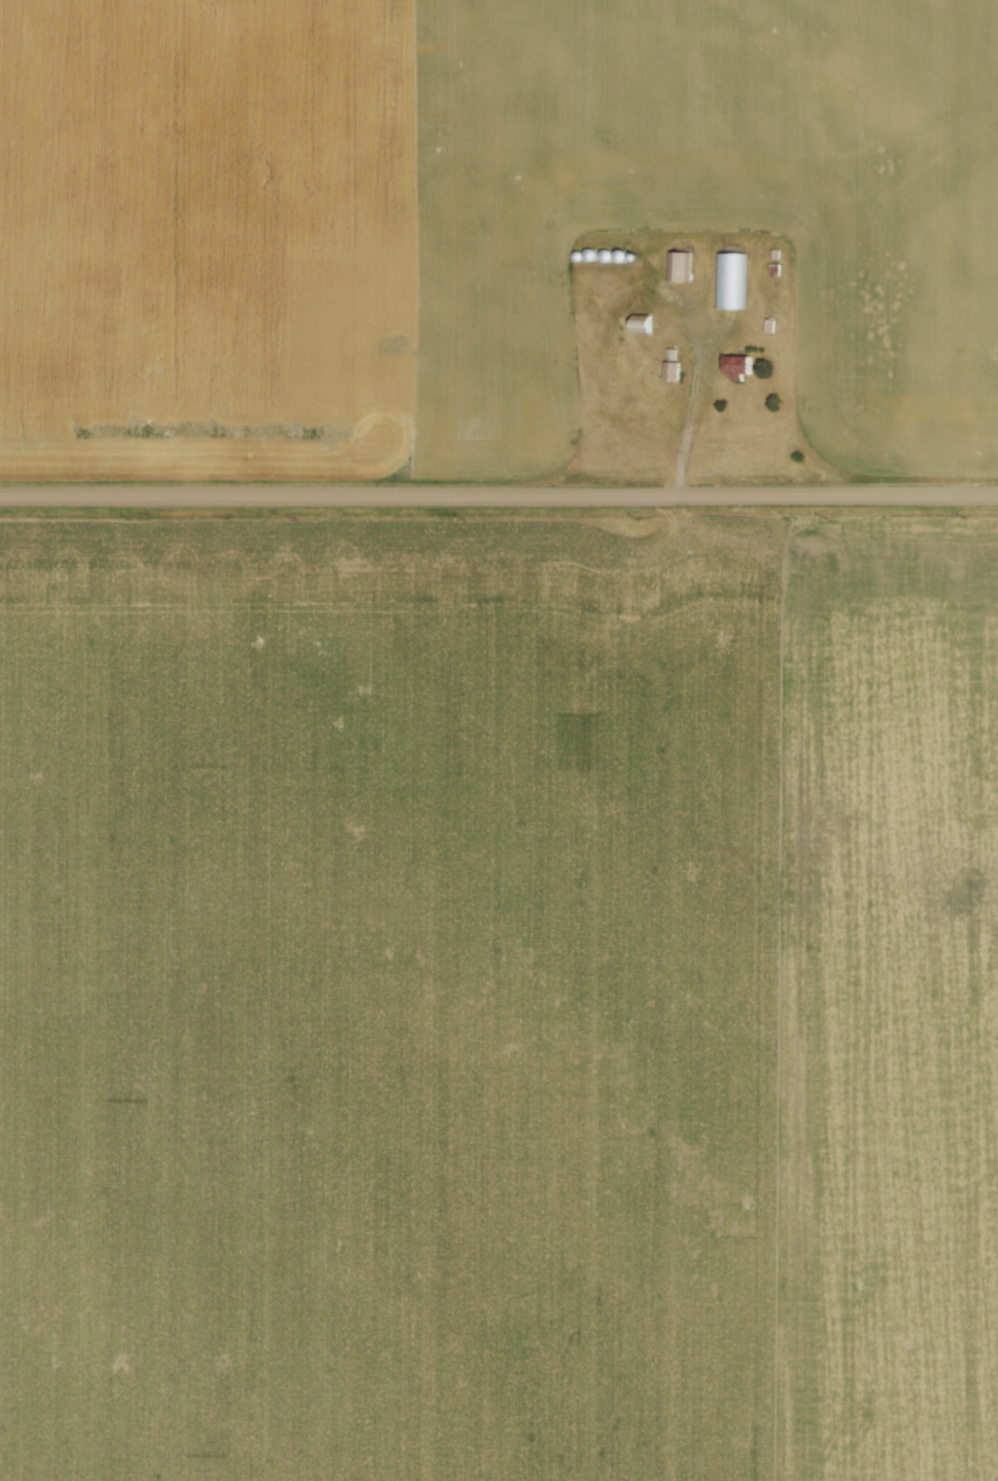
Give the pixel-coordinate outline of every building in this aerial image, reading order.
[(770,247),(778,246),(778,255),(771,256),(770,247)] [(668,249),(690,249),(691,279),(669,279),(668,249)] [(716,251),(743,251),(743,307),(716,307),(716,251)] [(769,262),(779,262),(779,273),(769,273),(769,262)] [(633,313),(651,313),(651,331),(633,332),(633,313)] [(766,317),(774,317),(774,329),(766,329),(766,317)] [(724,356),(724,372),(728,372),(728,378),(744,377),(744,372),(753,372),(753,356),(724,356)] [(664,360),(680,360),(680,378),(664,378),(664,360)]
